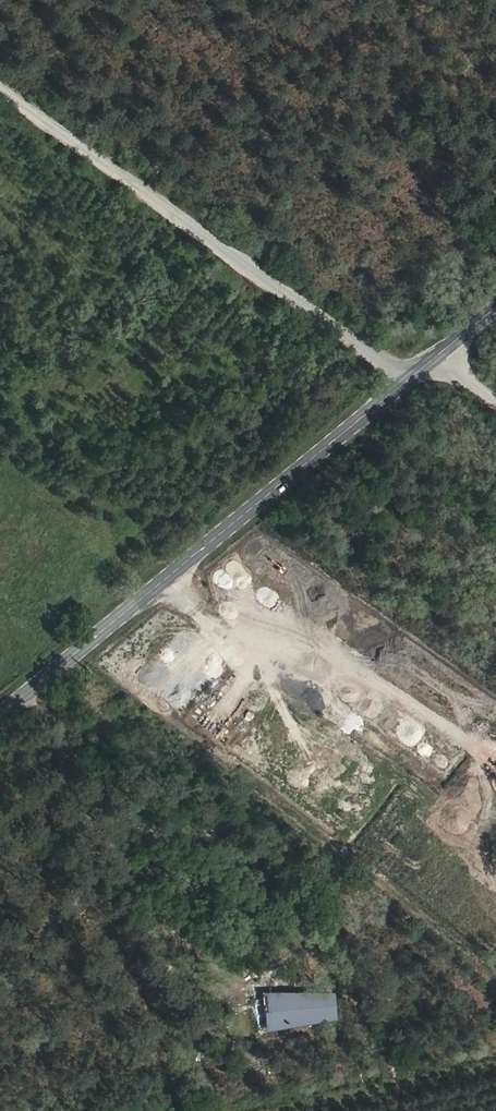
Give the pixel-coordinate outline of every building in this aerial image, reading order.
[(334,992),(263,993),(264,1027),(335,1025),(334,992)]
